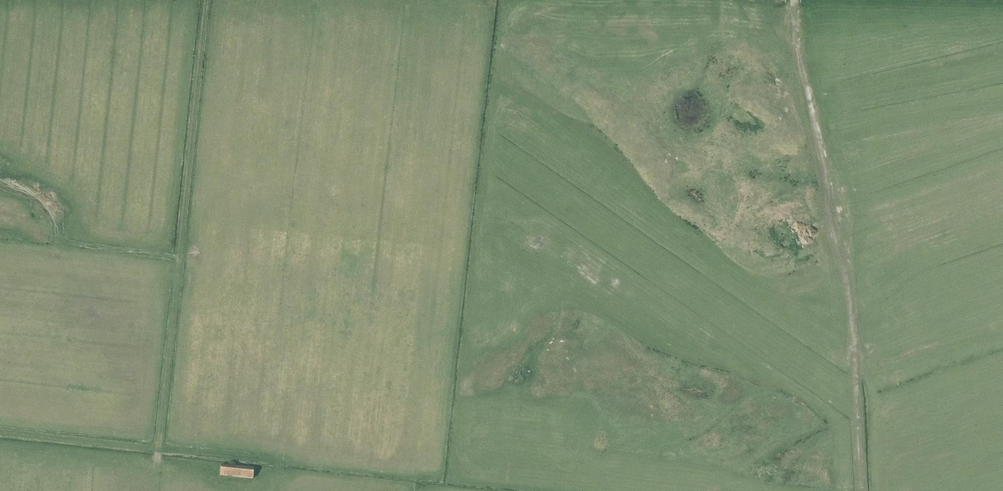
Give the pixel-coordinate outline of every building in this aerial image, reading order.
[(253,479),(254,469),(221,465),(220,476),(253,479)]
